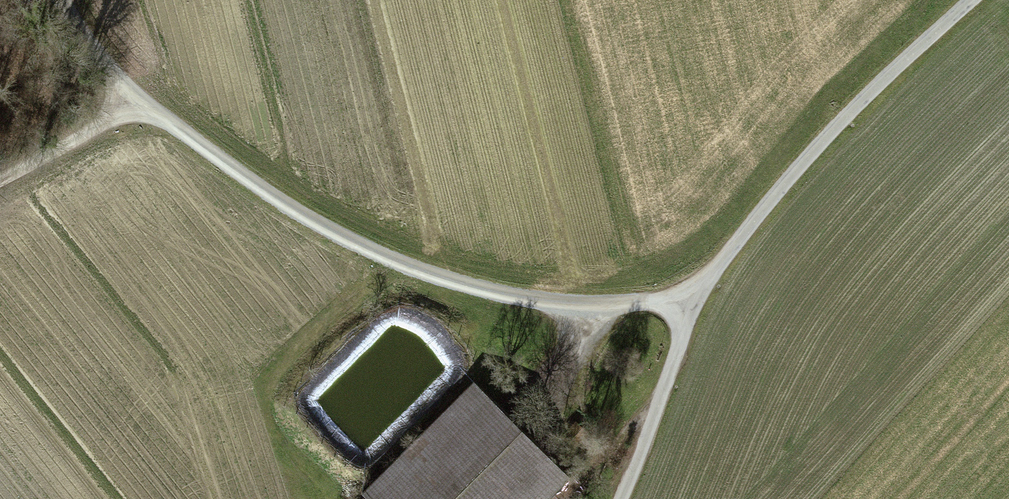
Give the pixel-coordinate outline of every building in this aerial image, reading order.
[(362,493),(368,498),(528,498),(560,467),(474,381),(362,493)] [(528,498),(547,498),(570,477),(560,467),(528,498)]
